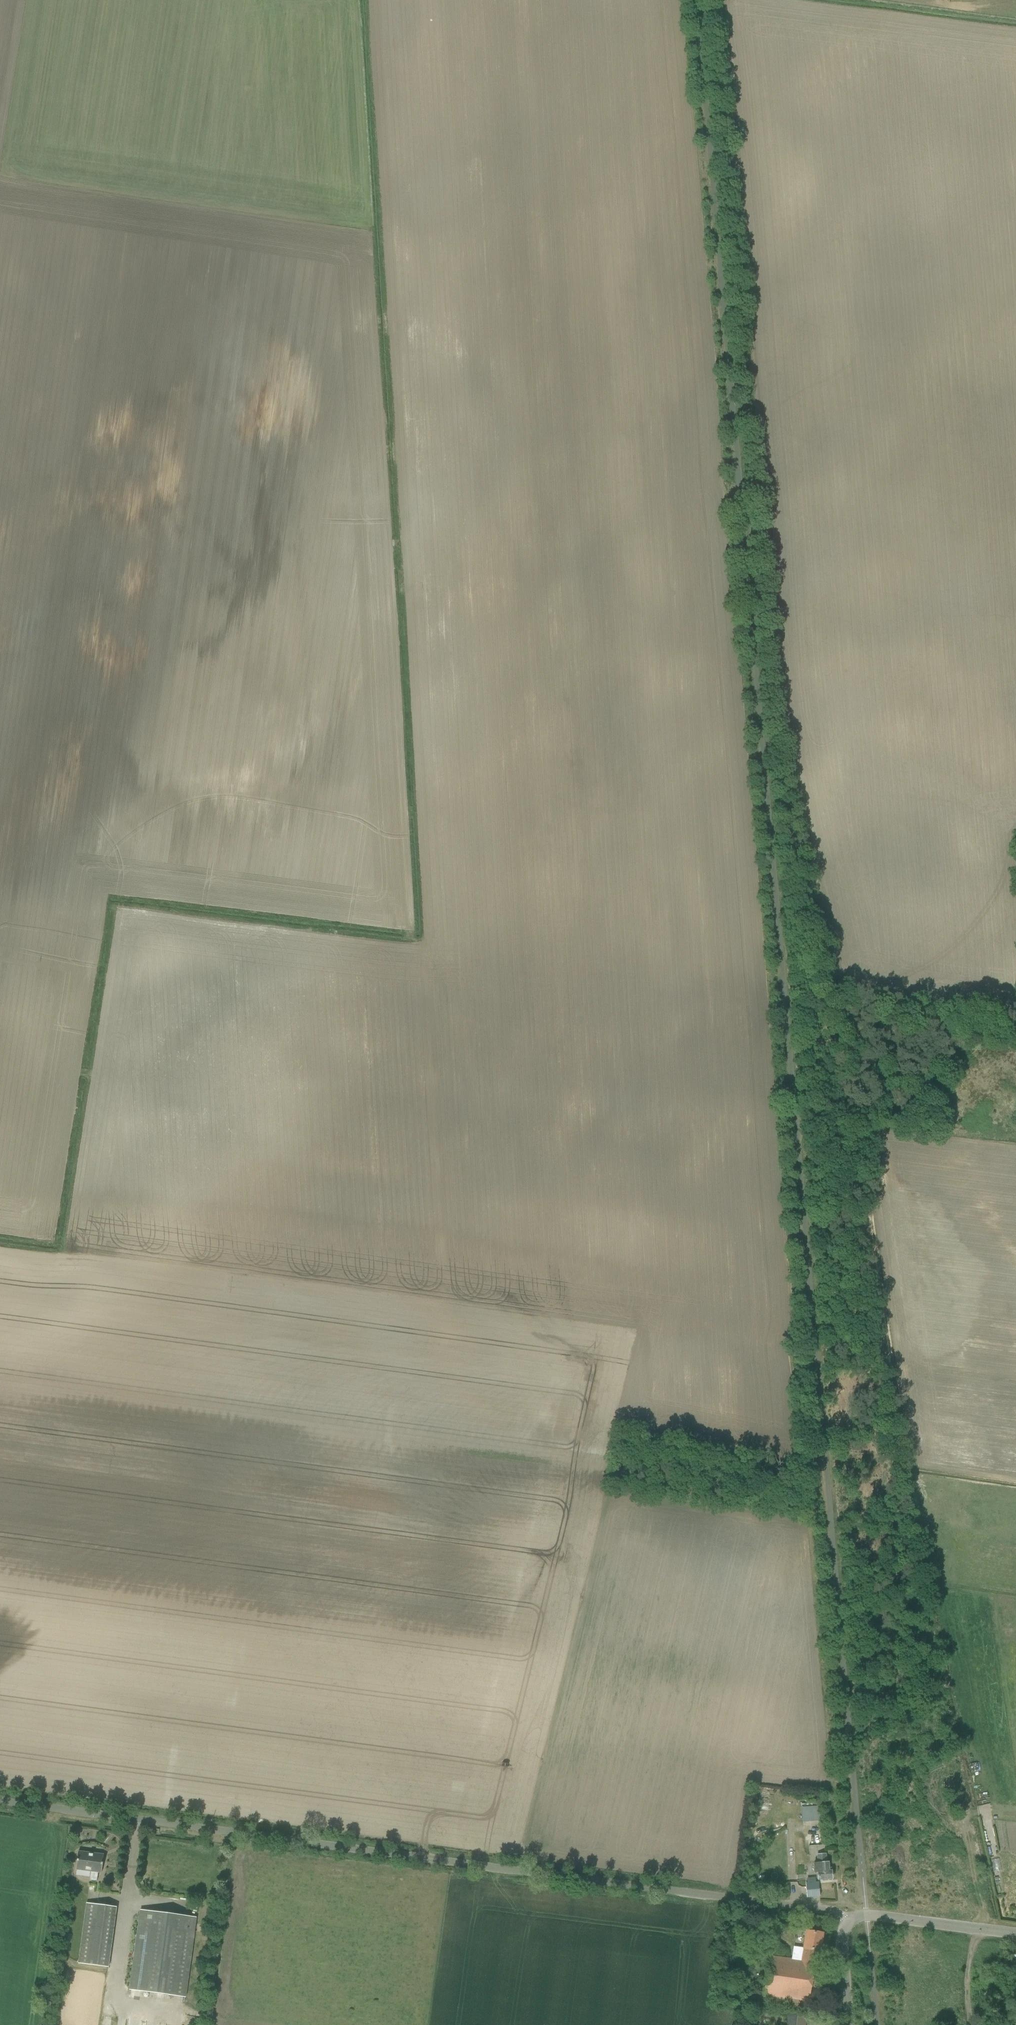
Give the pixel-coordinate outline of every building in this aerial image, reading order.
[(812,1818),(811,1802),(794,1803),(794,1819),(812,1818)] [(824,1845),(808,1846),(809,1864),(813,1864),(814,1872),(817,1872),(818,1880),(831,1879),(830,1868),(828,1868),(828,1863),(826,1863),(824,1845)] [(78,1851),(75,1870),(90,1872),(89,1880),(96,1881),(97,1873),(101,1873),(104,1855),(78,1851)] [(806,1897),(819,1896),(818,1882),(805,1883),(806,1897)] [(78,1963),(108,1967),(116,1907),(86,1903),(78,1963)] [(140,1910),(129,1990),(185,1997),(196,1918),(140,1910)] [(797,2006),(798,2006),(808,2007),(814,1962),(809,1962),(811,1950),(820,1951),(822,1933),(806,1931),(804,1941),(803,1948),(799,1948),(797,1960),(768,1956),(762,2000),(797,2005),(797,2006)] [(795,1958),(797,1944),(786,1943),(784,1956),(795,1958)] [(787,2012),(785,2024),(805,2024),(807,2015),(787,2012)]
